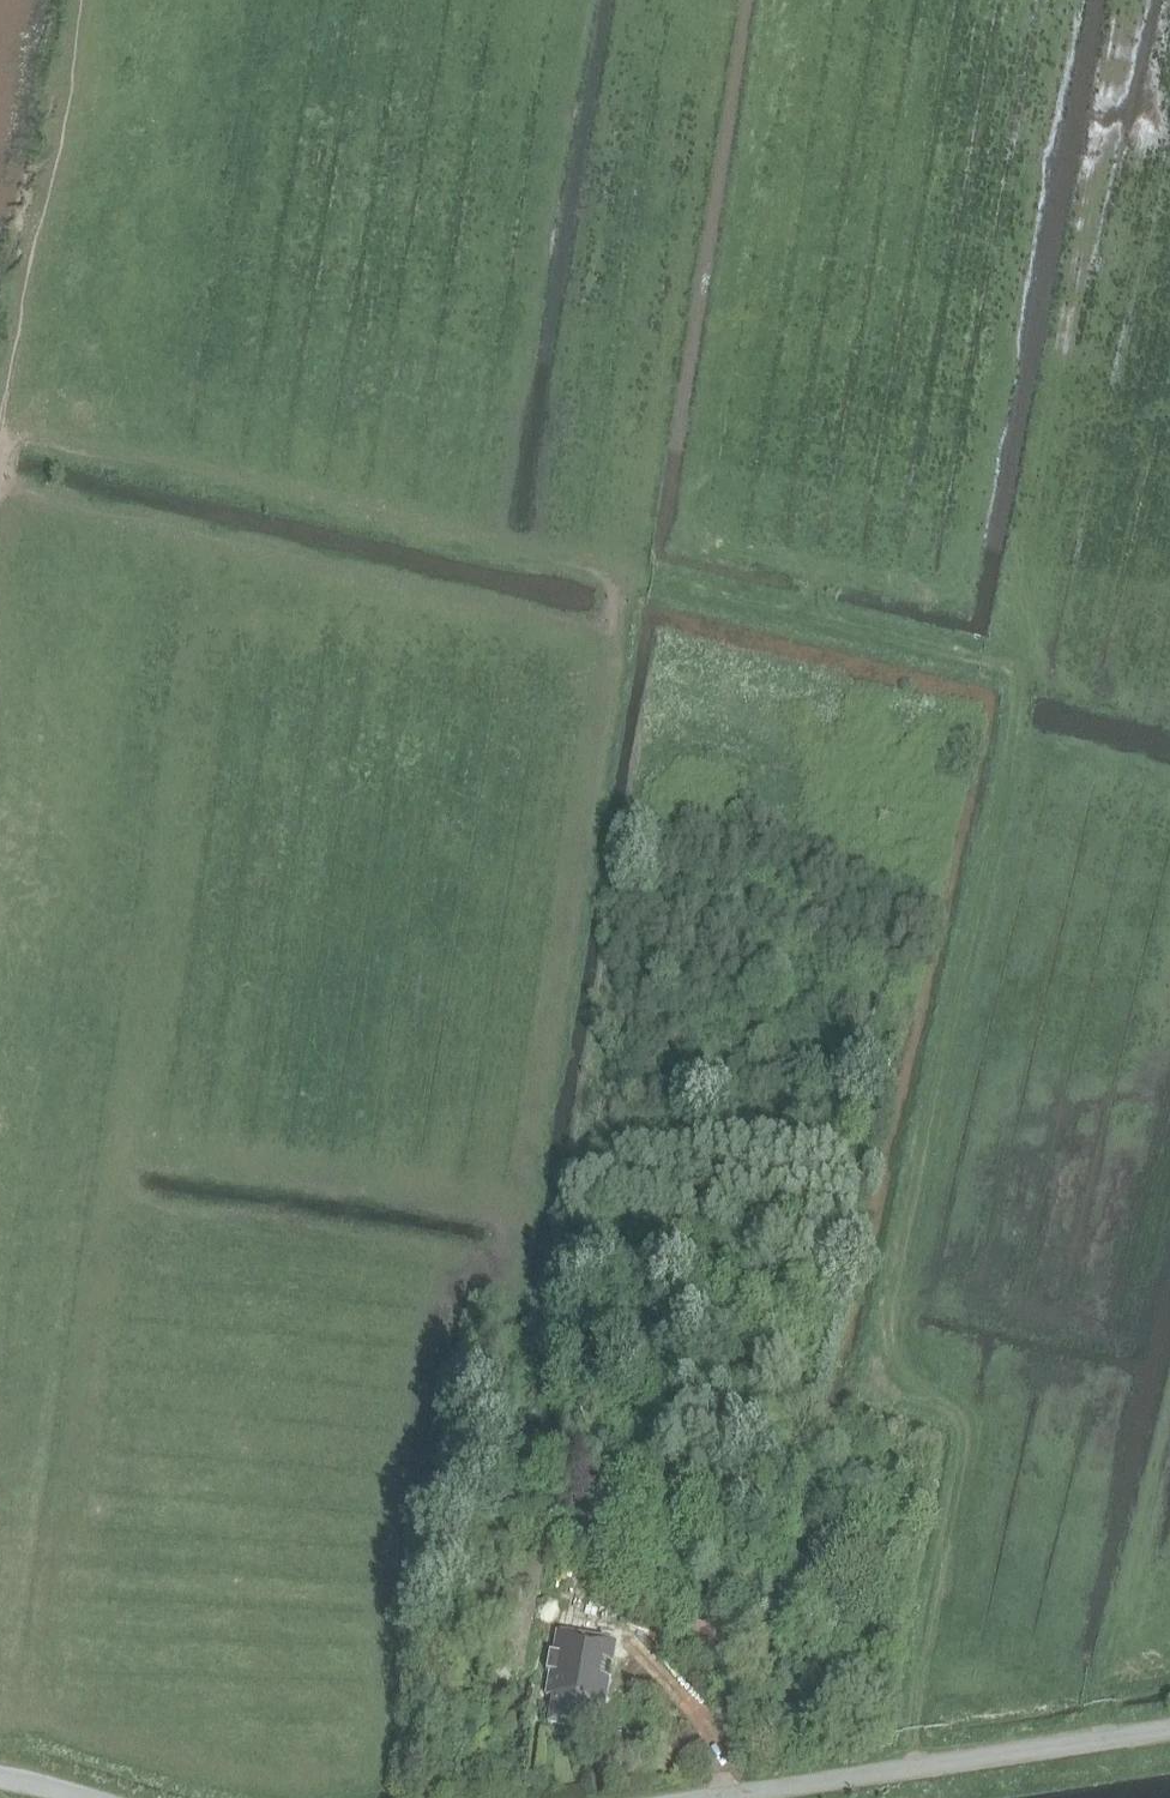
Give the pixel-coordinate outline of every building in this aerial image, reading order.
[(552,1697),(547,1725),(593,1732),(597,1705),(604,1706),(615,1643),(556,1633),(553,1654),(549,1653),(546,1673),(549,1673),(545,1696),(552,1697)] [(666,1700),(704,1708),(709,1687),(671,1679),(666,1700)] [(528,1690),(526,1704),(535,1706),(537,1692),(528,1690)]
